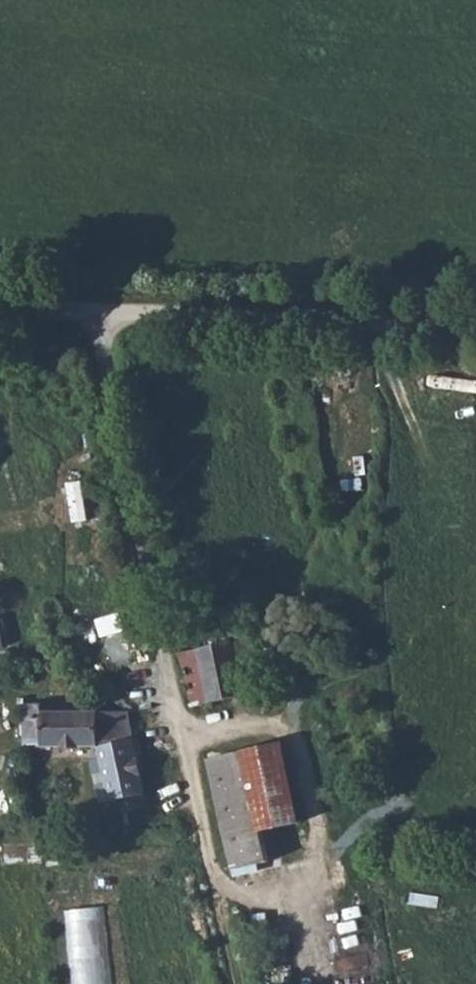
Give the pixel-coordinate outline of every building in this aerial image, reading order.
[(195,709),(268,693),(254,637),(181,652),(195,709)] [(44,706),(26,707),(26,742),(46,742),(47,746),(102,742),(114,799),(120,798),(124,809),(152,806),(131,707),(47,714),(44,706)] [(234,870),(270,862),(263,831),(302,823),(285,742),(252,750),(249,737),(222,742),(225,755),(207,759),(234,870)] [(106,905),(66,908),(73,983),(113,983),(106,905)]
